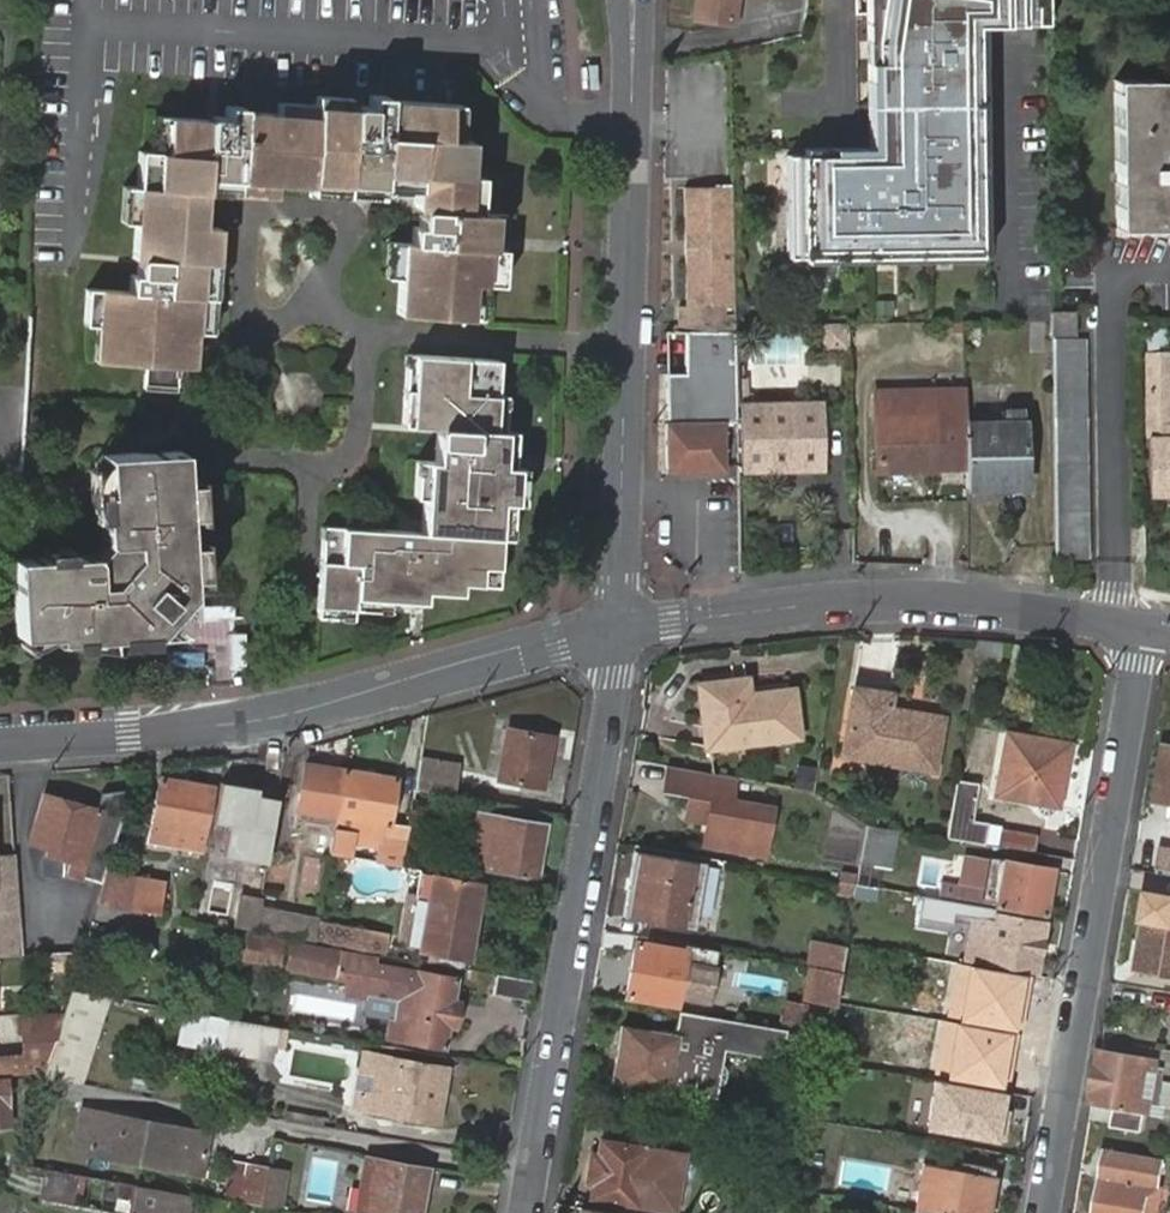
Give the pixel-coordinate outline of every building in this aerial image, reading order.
[(693,21),(735,23),(736,0),(694,0),(693,21)] [(1048,0),(863,0),(865,142),(844,142),(801,143),(800,149),(783,150),(784,263),(986,260),(982,28),(1049,27),(1048,0)] [(1117,216),(1156,216),(1158,206),(1169,206),(1169,75),(1152,75),(1152,67),(1113,67),(1117,216)] [(217,120),(164,117),(161,155),(145,153),(138,153),(136,190),(133,227),(131,259),(149,260),(148,265),(141,264),(140,277),(134,277),(133,292),(90,289),(87,323),(100,325),(111,326),(108,360),(147,364),(145,387),(181,390),(184,330),(201,332),(202,298),(209,298),(211,276),(206,271),(179,270),(180,252),(221,255),(222,217),(201,215),(203,180),(205,142),(217,144),(215,166),(223,172),(239,174),(275,175),(275,161),(308,162),(308,177),(308,181),(344,184),(345,151),(358,152),(356,180),(363,185),(386,187),(387,176),(414,178),(414,189),(413,214),(427,214),(426,218),(420,218),(419,228),(413,228),(412,244),(404,244),(402,280),(400,313),(470,318),(472,282),(485,283),(506,284),(509,249),(466,247),(467,234),(492,236),(497,231),(498,214),(485,213),(486,177),(475,176),(460,175),(462,140),(451,139),(453,105),(392,101),(392,97),(372,96),(372,107),(359,106),(358,116),(352,115),(353,109),(281,105),(281,115),(250,115),(250,110),(231,109),(231,119),(221,119),(221,127),(216,126),(217,120)] [(465,107),(453,105),(451,139),(462,140),(464,140),(465,107)] [(161,155),(164,117),(149,117),(145,153),(161,155)] [(464,140),(462,140),(460,175),(475,176),(476,141),(464,140)] [(238,182),(239,174),(223,172),(215,166),(217,144),(205,142),(203,180),(238,182)] [(385,199),(386,187),(363,185),(356,180),(358,152),(345,151),(344,184),(343,196),(385,199)] [(275,175),(308,177),(308,162),(275,161),(275,175)] [(386,187),(414,189),(414,178),(387,176),(386,187)] [(688,302),(735,302),(733,180),(686,180),(688,302)] [(306,193),(343,196),(344,184),(308,181),(306,193)] [(118,225),(133,227),(136,190),(121,188),(118,225)] [(511,215),(498,214),(497,231),(492,236),(467,234),(466,247),(509,249),(511,215)] [(390,279),(402,280),(404,244),(392,243),(390,279)] [(218,299),(221,255),(180,252),(179,270),(206,271),(211,276),(209,298),(218,299)] [(483,319),(485,283),(472,282),(470,318),(483,319)] [(216,333),(218,299),(209,298),(202,298),(201,332),(216,333)] [(1076,312),(1051,312),(1051,334),(1076,334),(1076,312)] [(1169,347),(1169,316),(1148,317),(1148,349),(1169,347)] [(96,360),(108,360),(111,326),(100,325),(96,360)] [(724,423),(737,422),(736,402),(736,329),(719,330),(689,330),(690,374),(667,375),(669,423),(664,423),(666,475),(725,473),(724,423)] [(824,330),(825,353),(849,352),(848,329),(824,330)] [(689,330),(666,331),(667,375),(690,374),(689,330)] [(1053,339),(1056,549),(1090,548),(1087,338),(1053,339)] [(326,528),(320,619),(338,620),(339,610),(358,611),(374,612),(374,601),(394,602),(416,603),(419,597),(421,570),(430,571),(429,594),(463,597),(464,587),(480,588),(499,575),(501,540),(502,506),(512,507),(514,471),(478,469),(478,457),(507,458),(514,454),(515,435),(505,434),(506,414),(498,413),(498,396),(501,359),(416,353),(416,370),(407,369),(404,425),(449,429),(448,436),(440,435),(439,462),(431,462),(429,497),(427,534),(326,528)] [(408,353),(407,369),(416,370),(416,353),(408,353)] [(1148,498),(1169,497),(1169,353),(1144,354),(1148,498)] [(875,389),(875,418),(876,470),(967,469),(967,429),(966,388),(875,389)] [(507,397),(498,396),(498,413),(506,414),(507,397)] [(824,470),(823,401),(742,403),(742,473),(824,470)] [(967,469),(967,492),(1026,491),(1025,428),(967,429),(967,469)] [(57,632),(112,637),(157,635),(169,617),(161,612),(170,601),(177,607),(191,587),(183,446),(107,452),(109,490),(102,490),(104,540),(97,551),(18,556),(21,635),(57,632)] [(514,471),(514,454),(507,458),(478,457),(478,469),(514,471)] [(420,497),(429,497),(431,462),(422,461),(420,497)] [(525,471),(514,471),(512,507),(523,507),(525,471)] [(511,540),(512,507),(502,506),(501,540),(511,540)] [(428,604),(429,594),(430,571),(421,570),(419,597),(416,603),(428,604)] [(393,613),(394,602),(374,601),(374,612),(393,613)] [(339,610),(338,620),(358,622),(358,611),(339,610)] [(113,647),(112,637),(57,632),(56,639),(113,647)] [(859,676),(857,688),(892,694),(894,682),(859,676)] [(741,678),(730,679),(732,695),(744,694),(741,678)] [(695,683),(698,702),(706,702),(708,723),(700,724),(703,747),(795,737),(788,689),(744,694),(732,695),(730,679),(695,683)] [(892,694),(857,688),(845,756),(935,772),(943,718),(920,714),(918,723),(909,722),(910,713),(890,710),(892,694)] [(706,702),(698,702),(700,724),(708,723),(706,702)] [(918,723),(920,714),(910,713),(909,722),(918,723)] [(511,729),(502,779),(544,787),(554,738),(511,729)] [(1006,730),(995,793),(1059,803),(1069,741),(1006,730)] [(1158,803),(1169,805),(1169,746),(1168,746),(1158,803)] [(417,786),(453,793),(458,763),(423,756),(417,786)] [(333,834),(347,768),(308,761),(295,826),(333,834)] [(705,769),(664,761),(658,789),(700,797),(705,769)] [(396,778),(347,768),(333,834),(329,853),(398,865),(406,828),(390,825),(396,778)] [(705,769),(700,797),(709,799),(731,803),(736,775),(705,769)] [(162,777),(151,840),(202,850),(215,787),(162,777)] [(947,838),(985,844),(988,820),(973,817),(979,782),(957,778),(947,838)] [(95,807),(43,791),(28,839),(49,846),(46,854),(70,860),(67,872),(97,880),(107,844),(93,841),(102,809),(95,807)] [(93,841),(107,844),(127,792),(99,795),(95,807),(102,809),(93,841)] [(770,810),(731,803),(709,799),(700,848),(761,859),(770,810)] [(511,885),(551,893),(554,874),(539,872),(547,824),(479,812),(470,866),(513,874),(511,885)] [(888,868),(895,830),(865,825),(859,864),(888,868)] [(1169,869),(1169,847),(1164,846),(1160,867),(1169,869)] [(619,934),(630,936),(645,939),(649,921),(676,926),(687,861),(633,851),(619,934)] [(18,955),(11,852),(0,853),(0,956),(18,955)] [(938,898),(1044,916),(1052,870),(989,860),(983,897),(939,889),(938,898)] [(855,884),(885,888),(888,868),(859,864),(855,884)] [(481,880),(422,869),(416,895),(430,899),(421,946),(467,954),(481,880)] [(147,878),(106,870),(97,901),(142,909),(147,878)] [(850,895),(852,883),(838,880),(836,893),(850,895)] [(224,891),(219,920),(310,937),(314,916),(262,906),(263,898),(224,891)] [(430,899),(416,895),(401,893),(392,940),(421,946),(430,899)] [(1150,894),(1138,967),(1169,973),(1169,898),(1150,894)] [(142,909),(97,901),(92,917),(139,925),(142,909)] [(995,913),(986,965),(1034,973),(1043,921),(995,913)] [(378,933),(316,921),(313,940),(375,952),(378,933)] [(841,950),(843,945),(814,940),(809,967),(816,968),(838,971),(841,950)] [(714,950),(684,945),(683,952),(635,943),(626,996),(676,1005),(677,997),(695,1000),(701,969),(711,970),(714,950)] [(381,1035),(404,1039),(443,1047),(447,1026),(452,1027),(454,1022),(458,1023),(464,1019),(465,1009),(461,1003),(457,1003),(457,999),(452,998),(455,979),(417,971),(285,948),(280,974),(340,983),(338,997),(386,1005),(381,1035)] [(838,971),(836,982),(851,985),(856,954),(841,950),(838,971)] [(1019,1032),(1029,975),(952,961),(940,1016),(968,1022),(1019,1032)] [(811,998),(833,1002),(836,982),(838,971),(816,968),(811,998)] [(494,994),(532,1000),(535,982),(497,974),(494,994)] [(186,1009),(183,1027),(195,1029),(193,1042),(213,1045),(214,1033),(226,1035),(224,1050),(272,1057),(277,1026),(230,1017),(228,1017),(186,1009)] [(621,1025),(611,1078),(686,1093),(717,1099),(724,1048),(781,1058),(786,1030),(679,1011),(674,1036),(621,1025)] [(43,1073),(61,1014),(11,1018),(13,1035),(15,1035),(17,1055),(0,1056),(0,1076),(43,1073)] [(1007,1092),(1019,1032),(968,1022),(940,1016),(929,1077),(938,1079),(1007,1092)] [(1102,1044),(1092,1104),(1114,1108),(1144,1113),(1149,1114),(1152,1096),(1143,1094),(1149,1062),(1158,1063),(1160,1056),(1102,1044)] [(866,1048),(864,1066),(905,1070),(906,1052),(866,1048)] [(350,1075),(351,1054),(296,1050),(294,1072),(350,1075)] [(445,1069),(391,1060),(360,1054),(351,1106),(383,1112),(436,1122),(445,1069)] [(817,1098),(822,1064),(789,1059),(784,1092),(817,1098)] [(1143,1094),(1152,1096),(1158,1063),(1149,1062),(1143,1094)] [(0,1079),(0,1131),(8,1131),(4,1079),(0,1079)] [(1007,1092),(938,1079),(929,1127),(1008,1141),(1017,1094),(1007,1092)] [(1152,1096),(1149,1114),(1163,1116),(1167,1099),(1152,1096)] [(213,1127),(79,1101),(69,1147),(204,1174),(213,1127)] [(1144,1113),(1114,1108),(1111,1125),(1141,1131),(1144,1113)] [(599,1157),(593,1156),(588,1181),(594,1183),(591,1196),(637,1205),(638,1198),(650,1200),(648,1207),(675,1212),(685,1158),(646,1151),(602,1142),(599,1157)] [(1148,1195),(1157,1197),(1163,1162),(1107,1152),(1096,1212),(1145,1212),(1148,1195)] [(288,1165),(245,1157),(239,1196),(283,1203),(288,1165)] [(378,1161),(364,1158),(356,1210),(368,1212),(378,1161)] [(378,1161),(368,1212),(370,1212),(420,1212),(428,1169),(378,1161)] [(135,1185),(43,1164),(38,1196),(130,1211),(135,1185)] [(997,1176),(925,1164),(917,1211),(918,1211),(929,1212),(990,1212),(997,1176)] [(130,1211),(130,1212),(186,1212),(189,1194),(135,1185),(130,1211)]
